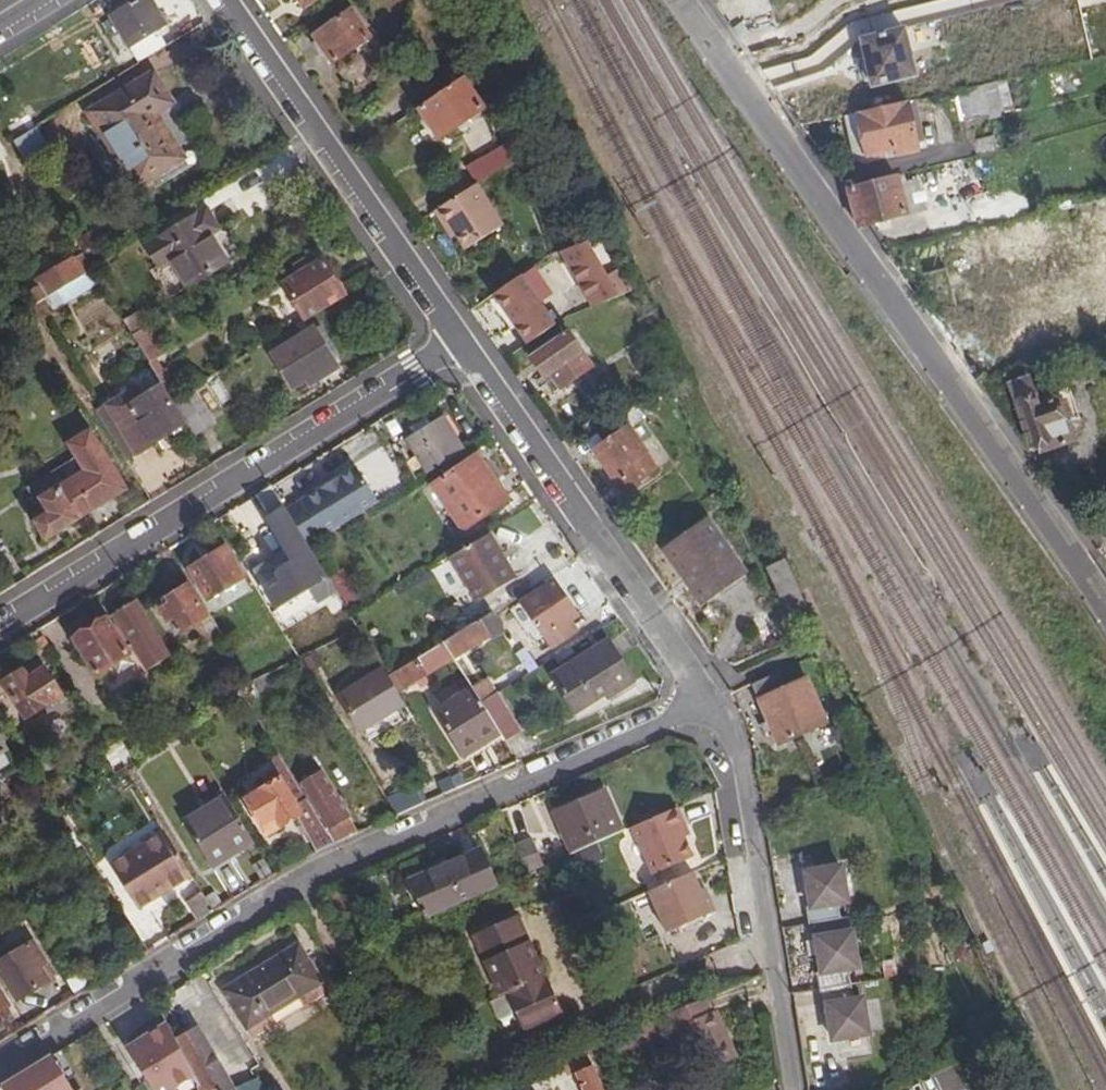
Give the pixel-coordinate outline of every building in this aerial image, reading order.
[(150,0),(138,0),(111,17),(130,47),(165,25),(150,0)] [(371,39),(352,12),(315,37),(334,65),(342,60),(343,63),(342,72),(346,79),(354,81),(363,77),(365,69),(364,61),(358,58),(348,56),(371,39)] [(908,57),(928,53),(935,85),(946,83),(936,36),(905,41),(908,57)] [(855,48),(865,90),(908,80),(898,38),(855,48)] [(908,57),(914,89),(935,85),(928,53),(908,57)] [(410,84),(423,105),(458,81),(445,60),(410,84)] [(173,103),(154,73),(89,115),(135,188),(184,156),(157,113),(173,103)] [(423,105),(419,108),(439,138),(484,107),(463,78),(458,81),(423,105)] [(948,93),(955,123),(972,119),(983,122),(996,119),(988,84),(948,93)] [(853,114),(863,157),(890,150),(892,158),(914,153),(903,103),(853,114)] [(863,157),(853,114),(843,116),(853,159),(862,165),(865,165),(892,158),(890,150),(863,157)] [(13,139),(28,130),(23,121),(8,130),(13,139)] [(984,140),(987,154),(1001,152),(995,125),(981,128),(984,140)] [(15,142),(29,165),(52,150),(39,127),(15,142)] [(475,180),(509,155),(502,137),(464,164),(475,180)] [(968,143),(972,159),(987,154),(984,140),(968,143)] [(858,184),(867,224),(916,212),(908,176),(907,172),(858,184)] [(908,176),(916,212),(932,208),(925,179),(915,181),(914,174),(908,176)] [(475,180),(434,210),(445,226),(451,221),(457,229),(467,244),(503,219),(475,180)] [(218,230),(206,210),(147,246),(160,265),(170,258),(188,287),(226,263),(209,234),(218,230)] [(451,221),(445,226),(451,234),(457,229),(451,221)] [(100,252),(90,234),(80,241),(91,259),(100,252)] [(585,234),(559,245),(585,305),(609,289),(585,234)] [(28,295),(34,305),(60,290),(93,270),(90,265),(83,253),(40,279),(43,286),(28,295)] [(305,320),(346,296),(323,260),(311,268),(306,260),(295,267),(299,275),(283,285),(305,320)] [(530,263),(482,293),(515,345),(548,325),(534,303),(549,294),(530,263)] [(93,270),(60,290),(67,302),(100,281),(93,270)] [(609,289),(585,305),(586,306),(612,295),(609,289)] [(0,327),(0,337),(37,315),(33,307),(0,327)] [(134,335),(148,327),(138,311),(125,320),(134,335)] [(329,322),(321,326),(340,359),(315,375),(319,381),(352,361),(329,322)] [(340,359),(321,326),(274,355),(294,388),(315,375),(340,359)] [(165,354),(148,327),(134,335),(151,364),(159,358),(165,354)] [(561,389),(582,375),(568,332),(531,358),(543,377),(550,373),(561,389)] [(166,370),(159,358),(151,364),(158,374),(166,370)] [(163,382),(171,379),(166,370),(158,374),(163,382)] [(554,393),(561,389),(550,373),(543,377),(554,393)] [(998,384),(1005,405),(1006,404),(1024,399),(1018,377),(998,384)] [(163,382),(170,394),(177,389),(171,379),(163,382)] [(98,414),(127,462),(139,454),(142,457),(154,449),(154,443),(186,423),(163,387),(143,399),(137,390),(98,414)] [(174,400),(197,437),(214,426),(193,389),(174,400)] [(1006,404),(1021,448),(1025,446),(1039,442),(1043,450),(1065,442),(1051,399),(1030,405),(1027,397),(1024,399),(1006,404)] [(610,482),(615,489),(647,467),(617,425),(628,418),(620,406),(595,424),(603,436),(598,439),(610,482)] [(429,472),(463,452),(442,418),(409,439),(429,472)] [(25,506),(46,541),(125,491),(90,432),(69,444),(84,470),(25,506)] [(1025,446),(1028,454),(1043,450),(1039,442),(1025,446)] [(491,484),(474,459),(433,489),(463,531),(509,499),(496,481),(491,484)] [(287,511),(308,546),(382,501),(361,466),(287,511)] [(265,520),(291,563),(275,572),(280,582),(266,590),(277,608),(302,595),(305,600),(308,597),(306,592),(317,586),(335,616),(348,611),(308,546),(287,511),(272,487),(257,496),(270,517),(265,520)] [(655,550),(696,605),(737,575),(696,519),(655,550)] [(455,561),(487,549),(496,545),(491,536),(452,557),(455,561)] [(245,578),(226,548),(190,571),(209,601),(220,595),(223,600),(246,585),(242,580),(245,578)] [(466,579),(475,596),(498,582),(481,555),(488,551),(487,549),(455,561),(445,565),(457,585),(466,579)] [(488,551),(481,555),(498,582),(505,577),(488,551)] [(760,570),(783,613),(800,604),(777,561),(760,570)] [(514,602),(542,646),(568,630),(563,621),(569,617),(546,581),(514,602)] [(223,636),(203,603),(199,604),(190,585),(163,601),(165,608),(163,609),(168,621),(173,619),(181,633),(195,626),(208,646),(223,636)] [(171,656),(140,605),(116,620),(122,631),(135,652),(147,671),(171,656)] [(435,642),(445,657),(480,636),(471,620),(435,642)] [(117,634),(110,624),(78,644),(97,675),(130,655),(117,634)] [(122,631),(117,634),(130,655),(135,652),(122,631)] [(545,672),(565,713),(597,696),(600,700),(626,687),(602,643),(545,672)] [(378,676),(387,692),(416,676),(406,659),(378,676)] [(59,696),(40,662),(3,684),(24,718),(59,696)] [(233,692),(237,702),(249,697),(247,691),(283,678),(281,669),(247,684),(233,692)] [(330,695),(352,731),(396,705),(387,692),(378,676),(374,670),(330,695)] [(761,724),(769,743),(819,721),(800,681),(775,691),(770,676),(744,687),(758,718),(750,722),(754,728),(761,724)] [(465,690),(473,702),(484,695),(475,681),(463,687),(465,690)] [(425,714),(452,759),(493,733),(473,702),(465,690),(425,714)] [(493,733),(498,742),(513,734),(487,693),(484,695),(473,702),(493,733)] [(102,736),(105,742),(120,730),(117,726),(102,736)] [(0,736),(0,779),(19,767),(0,736)] [(114,776),(136,761),(120,740),(98,755),(114,776)] [(273,779),(293,815),(304,807),(280,767),(270,773),(273,779)] [(315,825),(327,844),(349,835),(309,770),(292,781),(318,823),(315,825)] [(237,800),(252,825),(266,817),(272,826),(288,817),(309,852),(327,844),(315,825),(304,807),(293,815),(273,779),(237,800)] [(429,785),(433,796),(448,789),(442,780),(429,785)] [(549,808),(570,852),(616,832),(596,788),(549,808)] [(382,800),(391,816),(416,804),(407,789),(382,800)] [(176,822),(204,867),(246,843),(218,798),(176,822)] [(667,809),(624,829),(645,876),(683,859),(670,829),(674,826),(667,809)] [(252,825),(258,835),(272,826),(266,817),(252,825)] [(157,832),(103,865),(129,906),(182,873),(157,832)] [(508,841),(519,868),(539,859),(527,833),(508,841)] [(581,868),(601,860),(595,844),(575,851),(581,868)] [(399,879),(417,921),(489,889),(470,848),(399,879)] [(245,865),(255,881),(264,875),(255,859),(245,865)] [(835,866),(799,872),(805,906),(800,908),(803,924),(834,919),(832,904),(841,902),(835,866)] [(686,872),(642,892),(661,933),(709,911),(703,896),(697,897),(686,872)] [(179,900),(191,920),(206,911),(199,900),(194,891),(179,900)] [(199,900),(206,911),(213,906),(207,896),(199,900)] [(502,994),(519,1033),(556,1016),(514,917),(469,937),(495,997),(502,994)] [(846,931),(810,937),(816,972),(811,972),(816,1006),(821,1005),(827,1040),(862,1034),(857,998),(847,1000),(842,969),(852,967),(846,931)] [(8,1001),(45,979),(21,941),(0,954),(0,988),(8,1001)] [(215,992),(239,1030),(315,985),(291,945),(215,992)] [(711,1011),(667,1030),(693,1089),(738,1071),(711,1011)] [(157,1018),(130,1035),(134,1042),(161,1026),(157,1018)] [(608,1037),(617,1054),(651,1040),(643,1022),(608,1037)] [(121,1049),(130,1063),(141,1081),(146,1089),(167,1089),(188,1077),(171,1044),(161,1026),(134,1042),(121,1049)] [(194,1089),(226,1089),(194,1031),(171,1044),(188,1077),(194,1089)] [(554,1060),(560,1074),(568,1071),(576,1089),(596,1089),(592,1081),(594,1080),(580,1049),(554,1060)] [(46,1056),(0,1085),(0,1089),(66,1089),(46,1056)] [(135,1085),(141,1081),(130,1063),(124,1067),(135,1085)]
